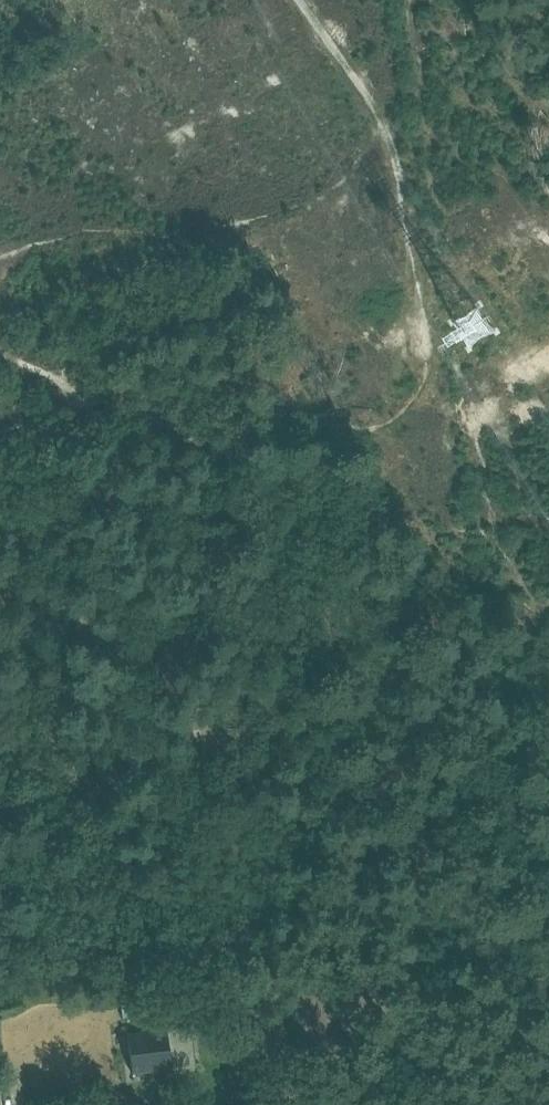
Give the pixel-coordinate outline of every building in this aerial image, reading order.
[(171,1075),(202,1070),(196,1026),(127,1034),(133,1075),(170,1070),(171,1075)]
